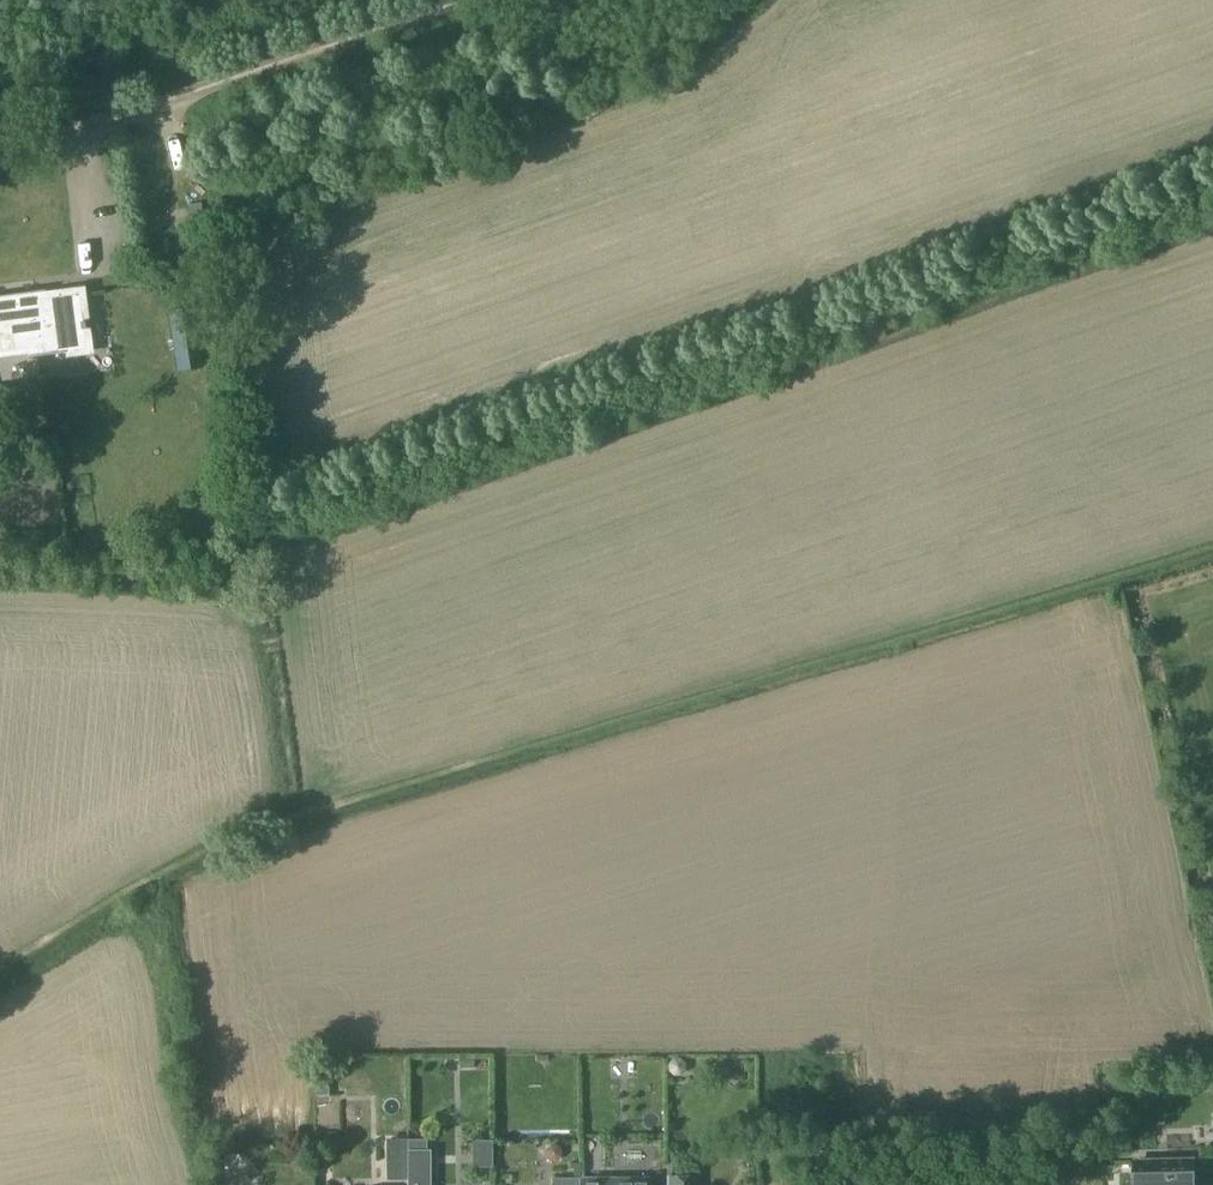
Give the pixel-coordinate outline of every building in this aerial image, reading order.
[(33,292),(23,293),(22,287),(0,290),(0,354),(39,349),(40,356),(41,356),(33,292)] [(88,311),(82,311),(80,292),(69,294),(68,288),(44,291),(44,290),(39,291),(39,292),(43,292),(44,297),(35,298),(34,291),(33,292),(41,356),(87,350),(86,340),(91,339),(88,311)] [(193,308),(168,312),(177,370),(202,366),(193,308)] [(81,404),(81,377),(53,377),(53,403),(81,404)] [(426,1149),(426,1139),(406,1139),(406,1149),(426,1149)] [(406,1149),(406,1160),(407,1175),(407,1184),(430,1184),(430,1149),(426,1149),(406,1149)] [(407,1175),(406,1160),(395,1160),(395,1175),(407,1175)] [(1195,1160),(1138,1161),(1138,1184),(1195,1184),(1195,1160)] [(696,1175),(667,1175),(667,1184),(696,1184),(696,1175)] [(648,1178),(615,1179),(615,1176),(580,1176),(580,1184),(648,1184),(648,1178)]
